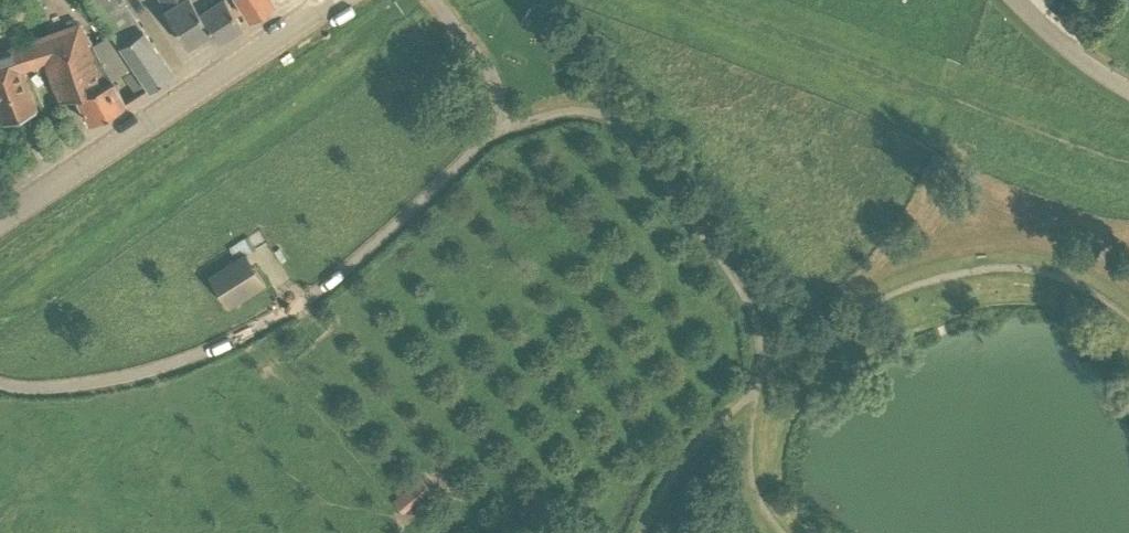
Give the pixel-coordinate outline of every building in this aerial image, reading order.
[(136,67),(148,84),(150,88),(173,73),(161,54),(124,0),(91,0),(136,67)] [(194,0),(159,0),(188,45),(212,30),(201,11),(194,0)] [(231,5),(228,0),(194,0),(201,11),(212,30),(218,39),(243,24),(231,5)] [(251,19),(275,4),(272,0),(239,0),(251,19)] [(90,122),(126,103),(92,39),(79,19),(32,36),(43,60),(57,101),(57,102),(76,95),(90,122)] [(3,122),(30,113),(37,110),(22,68),(43,60),(32,36),(0,48),(0,115),(3,122)] [(148,84),(136,67),(125,75),(136,92),(148,84)] [(230,249),(237,259),(255,249),(248,237),(230,249)] [(275,251),(283,262),(287,259),(280,248),(275,251)] [(222,296),(228,307),(265,283),(255,266),(245,272),(237,259),(210,277),(222,296)] [(391,502),(402,514),(416,503),(430,491),(419,479),(406,490),(391,502)]
